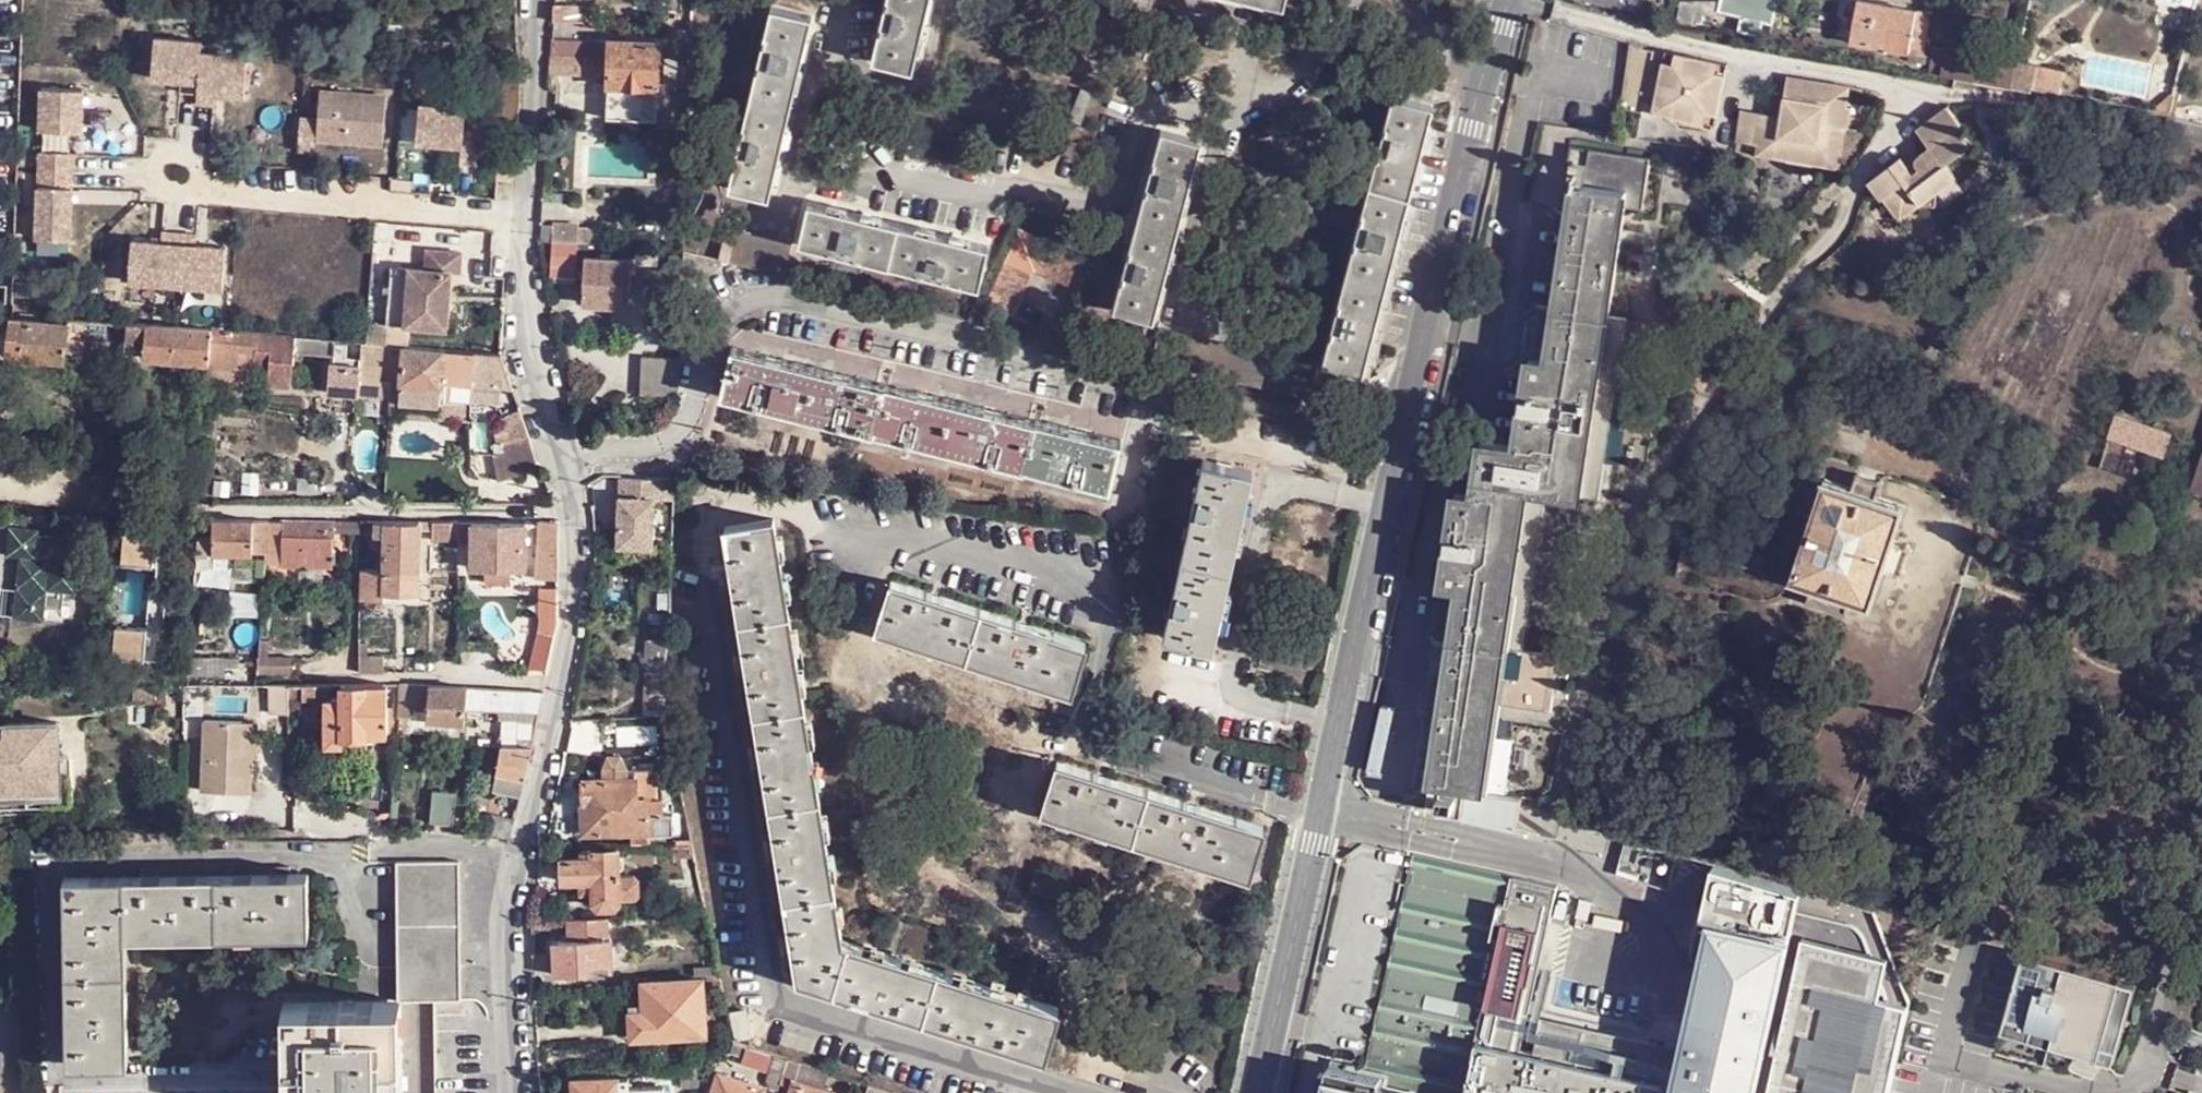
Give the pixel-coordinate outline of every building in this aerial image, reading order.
[(872,59),(913,69),(930,0),(886,0),(872,59)] [(1680,27),(1706,32),(1711,5),(1689,0),(1686,0),(1680,27)] [(1751,0),(1748,14),(1769,20),(1772,5),(1751,0)] [(1864,0),(1862,0),(1853,39),(1924,55),(1933,15),(1864,0)] [(579,4),(555,5),(554,20),(580,20),(579,4)] [(812,19),(771,9),(730,186),(769,196),(812,19)] [(1769,20),(1748,14),(1743,33),(1764,38),(1769,20)] [(693,47),(693,29),(667,29),(667,46),(681,47),(693,47)] [(552,56),(550,72),(596,74),(598,40),(598,38),(568,36),(567,39),(553,38),(552,56)] [(204,42),(157,38),(153,79),(183,81),(182,92),(200,93),(203,53),(204,42)] [(611,39),(611,40),(610,83),(657,86),(659,41),(611,39)] [(1645,41),(1633,40),(1619,102),(1644,107),(1659,46),(1645,43),(1645,41)] [(1670,44),(1667,54),(1689,59),(1690,49),(1670,44)] [(1972,50),(1935,45),(1929,73),(1966,78),(1972,50)] [(681,56),(693,56),(693,47),(681,47),(681,56)] [(1689,59),(1667,54),(1661,78),(1668,80),(1666,88),(1659,86),(1654,107),(1719,122),(1733,59),(1690,49),(1689,59)] [(1969,78),(2012,89),(2018,58),(1972,50),(1966,78),(1969,78)] [(2155,62),(2096,51),(2090,80),(2150,90),(2155,62)] [(250,57),(203,53),(200,93),(199,104),(216,106),(217,95),(246,98),(250,57)] [(1738,138),(1760,144),(1779,147),(1777,158),(1826,170),(1836,127),(1846,131),(1854,132),(1859,110),(1851,108),(1854,89),(1792,75),(1785,105),(1809,110),(1807,120),(1794,117),(1792,128),(1768,122),(1770,111),(1747,105),(1738,138)] [(520,107),(523,79),(490,77),(489,106),(520,107)] [(656,105),(657,92),(657,86),(610,83),(609,104),(656,105)] [(86,92),(44,91),(42,133),(84,134),(86,92)] [(388,98),(321,94),(319,122),(318,142),(385,147),(388,98)] [(1392,95),(1322,361),(1353,369),(1362,371),(1432,106),(1392,95)] [(467,106),(420,104),(419,142),(464,144),(463,161),(480,161),(482,129),(466,128),(467,106)] [(1782,113),(1770,111),(1768,122),(1792,128),(1794,117),(1807,120),(1809,110),(1785,105),(1782,113)] [(503,134),(519,134),(520,107),(489,106),(487,132),(503,134)] [(1902,159),(1883,175),(1897,191),(1887,198),(1904,222),(1924,205),(1941,206),(1941,202),(1941,195),(1942,191),(1959,178),(1948,167),(1963,156),(1966,161),(1976,154),(1971,148),(1975,145),(1961,129),(1964,126),(1949,107),(1918,131),(1934,152),(1939,158),(1934,162),(1929,157),(1926,157),(1924,158),(1922,159),(1921,160),(1920,162),(1925,169),(1916,176),(1907,164),(1902,159)] [(319,122),(301,121),(299,154),(317,155),(318,142),(319,122)] [(1836,172),(1846,131),(1836,127),(1826,170),(1836,172)] [(1199,142),(1160,131),(1115,308),(1154,318),(1199,142)] [(1779,147),(1760,144),(1758,154),(1777,158),(1779,147)] [(1479,488),(1550,498),(1600,505),(1628,325),(1610,321),(1625,213),(1644,215),(1652,162),(1572,151),(1563,198),(1573,200),(1557,315),(1550,313),(1543,364),(1531,362),(1519,451),(1485,446),(1479,488)] [(1934,152),(1929,157),(1934,162),(1939,158),(1934,152)] [(76,156),(42,155),(41,173),(75,173),(76,156)] [(1915,157),(1907,164),(1916,176),(1925,169),(1920,162),(1915,157)] [(75,173),(41,173),(39,240),(73,241),(75,173)] [(1897,191),(1883,175),(1873,183),(1887,198),(1897,191)] [(989,244),(809,202),(799,244),(979,285),(989,244)] [(973,311),(1017,329),(1040,284),(1087,305),(1109,259),(1014,218),(973,311)] [(553,219),(553,241),(579,242),(579,220),(553,219)] [(729,228),(721,261),(787,276),(794,243),(729,228)] [(184,236),(166,234),(165,245),(136,243),(133,284),(179,287),(184,236)] [(201,237),(184,236),(179,287),(227,290),(230,250),(200,247),(201,237)] [(579,242),(553,241),(552,263),(578,264),(579,242)] [(461,252),(431,250),(429,270),(451,271),(460,272),(461,252)] [(633,260),(586,258),(585,303),(631,305),(633,260)] [(429,270),(391,268),(388,326),(448,328),(451,271),(429,270)] [(682,270),(647,270),(646,304),(682,305),(682,270)] [(1543,364),(1550,313),(1539,312),(1531,362),(1543,364)] [(0,315),(0,333),(9,334),(11,316),(0,315)] [(65,362),(70,331),(71,326),(68,326),(23,319),(23,317),(15,316),(11,316),(9,334),(8,357),(65,362)] [(126,335),(127,324),(110,323),(69,320),(68,326),(71,326),(70,331),(126,335)] [(147,324),(127,324),(126,335),(125,345),(146,346),(145,359),(210,363),(211,353),(213,330),(147,324)] [(1160,329),(1154,361),(1262,386),(1269,354),(1160,329)] [(229,331),(213,330),(211,353),(257,356),(260,333),(229,331)] [(362,380),(365,342),(260,333),(257,356),(258,367),(270,368),(269,389),(293,391),(296,373),(297,355),(334,358),(333,377),(362,380)] [(406,345),(387,343),(383,382),(393,383),(402,383),(406,345)] [(443,383),(446,349),(406,345),(402,383),(442,388),(443,383)] [(1123,440),(734,346),(723,393),(1111,486),(1123,440)] [(443,383),(471,385),(474,351),(446,349),(443,383)] [(474,351),(471,385),(515,389),(503,353),(474,351)] [(679,391),(681,355),(644,354),(644,391),(679,391)] [(296,373),(333,377),(334,358),(297,355),(296,373)] [(1353,369),(1322,361),(1320,360),(1315,379),(1349,386),(1353,369)] [(2172,433),(2118,414),(2111,435),(2165,454),(2172,433)] [(533,435),(507,444),(508,456),(499,455),(503,482),(543,464),(533,435)] [(1250,471),(1203,460),(1166,636),(1214,647),(1250,471)] [(2194,487),(2201,490),(2201,462),(2194,487)] [(1825,481),(1797,564),(1794,575),(1793,576),(1873,602),(1906,507),(1825,481)] [(649,547),(652,483),(620,482),(617,545),(649,547)] [(1550,498),(1479,488),(1477,499),(1460,497),(1446,586),(1456,587),(1449,639),(1428,783),(1436,785),(1472,790),(1486,791),(1500,702),(1555,709),(1558,692),(1575,694),(1577,672),(1561,670),(1562,658),(1527,654),(1550,498)] [(87,521),(57,518),(56,536),(41,534),(41,532),(13,529),(10,558),(24,560),(18,619),(47,621),(50,592),(80,595),(87,521)] [(470,520),(452,519),(452,538),(470,538),(469,571),(485,571),(484,586),(511,587),(511,572),(525,572),(524,525),(469,523),(470,520)] [(773,519),(724,527),(740,624),(789,616),(773,519)] [(267,555),(270,520),(215,520),(215,539),(215,554),(267,555)] [(560,580),(560,520),(540,520),(537,579),(560,580)] [(176,525),(129,521),(125,562),(159,565),(172,566),(176,525)] [(368,522),(273,521),(270,563),(283,564),(282,567),(337,568),(338,534),(362,535),(367,535),(368,522)] [(434,530),(434,521),(421,523),(422,530),(434,530)] [(421,523),(376,522),(376,535),(386,536),(387,570),(421,571),(422,530),(421,523)] [(199,558),(215,554),(215,539),(200,539),(199,558)] [(1794,575),(1797,564),(1760,553),(1756,564),(1794,575)] [(172,566),(159,565),(158,584),(153,583),(149,626),(167,628),(172,566)] [(387,570),(362,570),(361,597),(421,598),(421,571),(387,570)] [(977,657),(992,612),(896,580),(881,624),(977,657)] [(1439,638),(1449,639),(1456,587),(1446,586),(1439,638)] [(448,588),(429,588),(429,603),(448,603),(448,588)] [(538,631),(553,632),(556,625),(556,589),(538,589),(538,631)] [(1073,689),(1088,643),(992,612),(977,657),(1073,689)] [(789,616),(740,624),(755,716),(804,708),(789,616)] [(149,626),(120,623),(117,656),(164,659),(167,628),(149,626)] [(530,668),(546,671),(553,632),(538,631),(530,668)] [(260,661),(260,673),(294,673),(292,657),(272,656),(273,639),(262,640),(260,661)] [(370,641),(360,640),(358,672),(386,673),(386,653),(370,654),(370,641)] [(651,649),(649,714),(667,714),(669,650),(651,649)] [(259,674),(260,673),(260,661),(190,661),(189,676),(259,674)] [(294,685),(274,686),(274,718),(294,718),(294,685)] [(390,685),(346,685),(345,700),(345,704),(339,703),(331,703),(329,746),(348,747),(348,740),(370,739),(371,735),(389,735),(390,685)] [(428,685),(405,685),(402,718),(411,718),(419,712),(428,713),(428,685)] [(469,709),(471,689),(436,687),(432,685),(428,685),(428,713),(428,723),(467,724),(469,709)] [(548,692),(471,689),(469,709),(543,714),(548,692)] [(804,708),(755,716),(771,810),(819,802),(804,708)] [(241,752),(242,726),(207,725),(203,793),(254,795),(255,752),(241,752)] [(260,726),(242,726),(241,752),(255,752),(258,752),(260,726)] [(64,796),(62,727),(8,728),(8,739),(0,739),(0,798),(64,796)] [(536,750),(540,733),(509,731),(502,746),(536,750)] [(536,750),(502,746),(497,770),(528,778),(536,750)] [(606,781),(582,782),(582,833),(631,834),(632,843),(649,842),(650,837),(675,837),(676,817),(666,816),(665,804),(661,803),(660,774),(629,773),(629,770),(623,760),(613,760),(606,769),(606,781)] [(1146,842),(1161,793),(1058,762),(1044,810),(1146,842)] [(522,798),(528,778),(497,770),(491,789),(522,798)] [(1436,785),(1432,808),(1467,813),(1472,790),(1436,785)] [(456,825),(460,790),(433,788),(430,822),(456,825)] [(1495,793),(1486,791),(1472,790),(1467,813),(1481,816),(1493,817),(1495,793)] [(1249,874),(1264,825),(1161,793),(1146,842),(1249,874)] [(819,802),(771,810),(786,902),(835,894),(819,802)] [(1467,813),(1432,808),(1425,807),(1420,837),(1476,843),(1481,816),(1467,813)] [(508,840),(514,819),(493,814),(488,835),(508,840)] [(28,857),(28,837),(18,837),(19,858),(28,857)] [(1476,843),(1420,837),(1367,1073),(1335,1066),(1329,1092),(1771,1092),(1789,1006),(1776,1003),(1792,930),(1702,911),(1695,947),(1708,950),(1705,968),(1684,1064),(1654,1058),(1657,1041),(1588,1027),(1580,1058),(1515,1045),(1548,887),(1557,889),(1563,861),(1476,843)] [(564,882),(587,880),(597,880),(596,889),(597,894),(597,899),(599,904),(602,906),(605,907),(608,907),(613,908),(617,907),(621,905),(624,903),(622,850),(587,852),(585,855),(584,857),(583,858),(563,859),(564,882)] [(399,861),(400,943),(461,942),(460,860),(399,861)] [(1712,862),(1702,911),(1792,930),(1801,887),(1712,862)] [(1066,873),(1038,866),(1031,893),(1059,900),(1066,873)] [(312,877),(69,878),(70,1067),(131,1066),(130,939),(313,938),(312,877)] [(597,880),(587,880),(588,889),(596,889),(597,880)] [(835,894),(786,902),(797,982),(832,995),(846,947),(842,945),(835,894)] [(612,918),(568,919),(569,938),(613,937),(612,918)] [(1789,1006),(1771,1092),(1879,1092),(1894,1026),(1871,947),(1804,933),(1789,1006)] [(614,964),(613,937),(569,938),(554,939),(554,974),(592,973),(592,965),(614,964)] [(2127,967),(2028,941),(2000,1047),(2051,1060),(2059,1032),(2078,1037),(2106,1045),(2127,967)] [(400,968),(461,967),(461,956),(461,942),(400,943),(400,956),(400,968)] [(846,947),(832,995),(926,1023),(940,974),(846,947)] [(400,968),(401,1001),(403,1001),(437,1001),(462,1000),(461,967),(400,968)] [(2142,971),(2127,967),(2106,1045),(2121,1049),(2142,971)] [(940,974),(926,1023),(1041,1057),(1056,1008),(940,974)] [(702,978),(644,983),(645,1011),(631,1013),(633,1038),(706,1032),(702,978)] [(437,1001),(437,1092),(463,1092),(462,1000),(437,1001)] [(285,1085),(285,1092),(404,1092),(403,1001),(401,1001),(283,1002),(285,1085)] [(750,1008),(736,1012),(743,1039),(756,1035),(750,1008)] [(2059,1032),(2051,1060),(2060,1063),(2078,1037),(2059,1032)] [(791,1057),(775,1052),(766,1083),(782,1088),(791,1057)] [(826,1087),(832,1069),(806,1061),(801,1076),(800,1080),(826,1087)] [(718,1072),(712,1092),(764,1092),(765,1087),(718,1072)] [(574,1080),(575,1092),(631,1092),(631,1078),(574,1080)] [(800,1080),(797,1079),(793,1092),(842,1092),(826,1087),(800,1080)] [(870,1081),(866,1092),(908,1092),(870,1081)] [(285,1085),(64,1086),(64,1092),(285,1092),(285,1085)]
